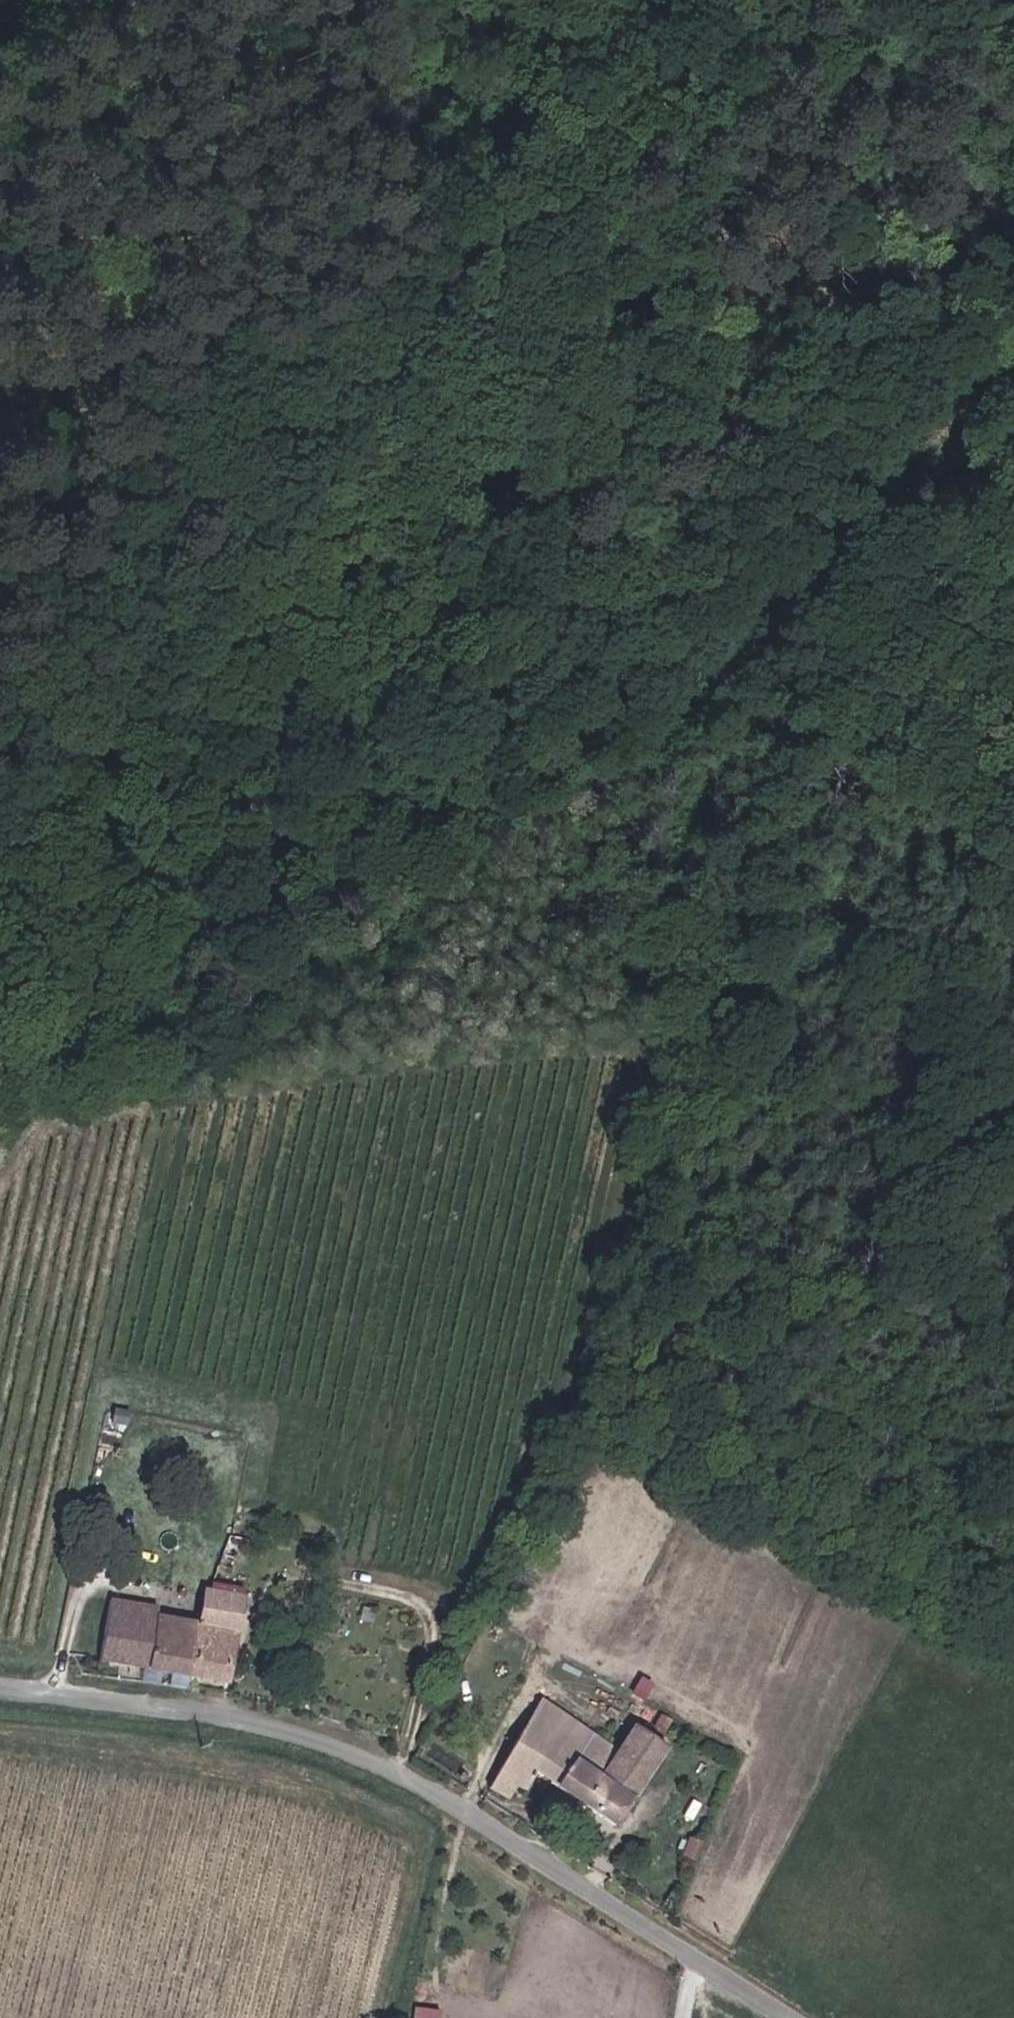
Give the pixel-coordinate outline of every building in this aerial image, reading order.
[(250,1574),(259,1540),(235,1534),(227,1569),(250,1574)] [(231,1689),(246,1593),(208,1587),(203,1622),(157,1615),(158,1609),(113,1602),(103,1664),(194,1678),(193,1683),(231,1689)] [(547,1699),(492,1787),(511,1799),(522,1782),(530,1788),(542,1770),(625,1823),(672,1749),(633,1724),(620,1745),(547,1699)] [(700,1862),(707,1842),(695,1838),(688,1858),(700,1862)] [(442,2007),(415,2004),(414,2017),(441,2017),(442,2007)]
